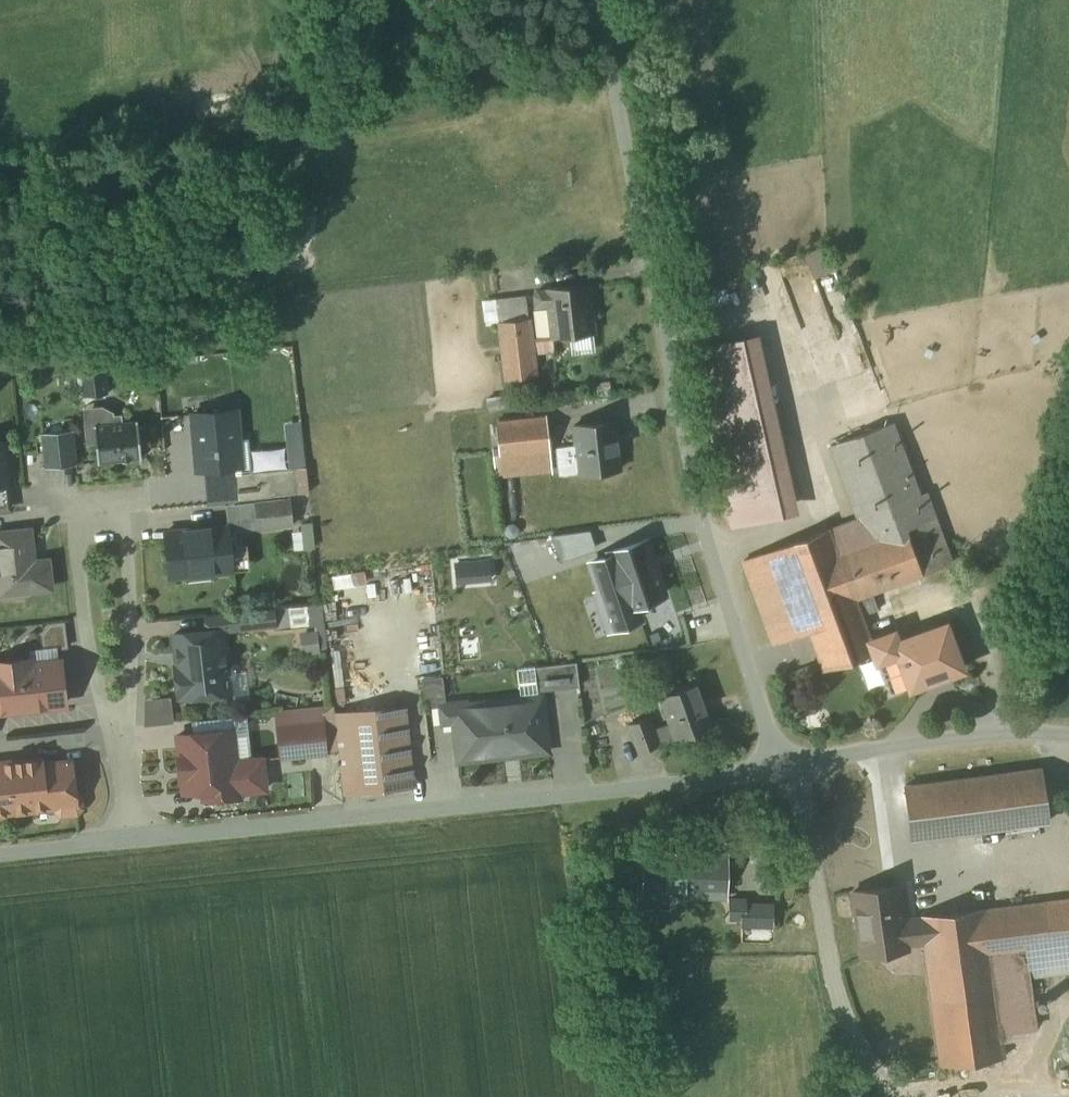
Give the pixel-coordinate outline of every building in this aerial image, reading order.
[(548,289),(549,295),(532,297),(532,292),(497,295),(500,325),(535,322),(534,313),(550,312),(553,337),(594,333),(589,285),(548,289)] [(505,383),(541,380),(536,322),(500,325),(505,383)] [(759,338),(695,352),(733,524),(797,510),(759,338)] [(108,371),(84,372),(86,398),(110,397),(108,371)] [(242,413),(194,416),(198,473),(246,469),(242,413)] [(503,464),(554,459),(550,419),(500,423),(503,464)] [(141,422),(95,427),(99,468),(145,463),(141,422)] [(831,444),(867,541),(905,527),(922,574),(949,564),(951,563),(925,492),(919,494),(892,422),(831,444)] [(575,427),(576,447),(558,448),(561,479),(579,477),(624,473),(620,423),(575,427)] [(77,433),(45,435),(48,469),(80,466),(77,433)] [(13,490),(9,443),(0,443),(0,491),(13,490)] [(295,500),(257,503),(260,533),(298,529),(295,500)] [(830,529),(838,551),(867,541),(858,518),(830,528),(830,529)] [(238,576),(238,574),(253,573),(250,547),(235,548),(233,525),(166,532),(171,583),(238,576)] [(873,650),(874,649),(871,640),(861,614),(878,608),(872,592),(922,574),(905,527),(867,541),(838,551),(830,529),(744,560),(774,641),(809,628),(824,668),(873,650)] [(0,532),(0,602),(57,598),(55,560),(38,561),(36,530),(0,532)] [(610,556),(613,565),(549,587),(562,624),(626,602),(629,610),(667,597),(649,543),(610,556)] [(221,632),(173,637),(180,704),(231,699),(225,636),(278,630),(276,616),(220,621),(221,632)] [(893,632),(871,640),(874,649),(873,650),(877,661),(898,653),(911,686),(930,679),(932,683),(946,678),(944,674),(961,668),(945,624),(897,642),(893,632)] [(70,711),(65,650),(70,650),(68,626),(43,628),(46,662),(0,666),(0,717),(70,711)] [(911,686),(898,653),(877,661),(876,661),(889,694),(911,686)] [(542,669),(520,671),(521,685),(540,684),(541,695),(582,690),(579,665),(542,669)] [(443,731),(453,729),(458,769),(553,757),(545,695),(459,706),(458,703),(449,704),(446,679),(425,682),(429,710),(441,708),(443,731)] [(702,686),(662,699),(677,745),(716,733),(702,686)] [(173,701),(148,703),(147,730),(174,727),(173,701)] [(410,708),(337,716),(347,798),(419,790),(410,708)] [(325,710),(277,715),(282,761),(330,756),(325,710)] [(242,798),(238,760),(233,719),(191,724),(191,729),(177,731),(177,734),(185,799),(200,797),(201,805),(242,801),(242,798)] [(652,720),(632,726),(641,755),(661,749),(652,720)] [(58,816),(59,822),(85,820),(80,761),(50,764),(49,757),(0,761),(0,821),(58,816)] [(267,757),(238,760),(242,798),(271,795),(267,757)] [(1046,775),(905,793),(912,846),(1053,827),(1046,775)] [(640,889),(724,890),(725,856),(640,854),(640,889)] [(927,943),(924,918),(906,920),(901,884),(849,891),(858,959),(910,952),(909,945),(927,943)] [(924,918),(927,943),(941,1066),(1005,1059),(997,983),(1068,975),(1068,901),(924,917),(924,918)]
